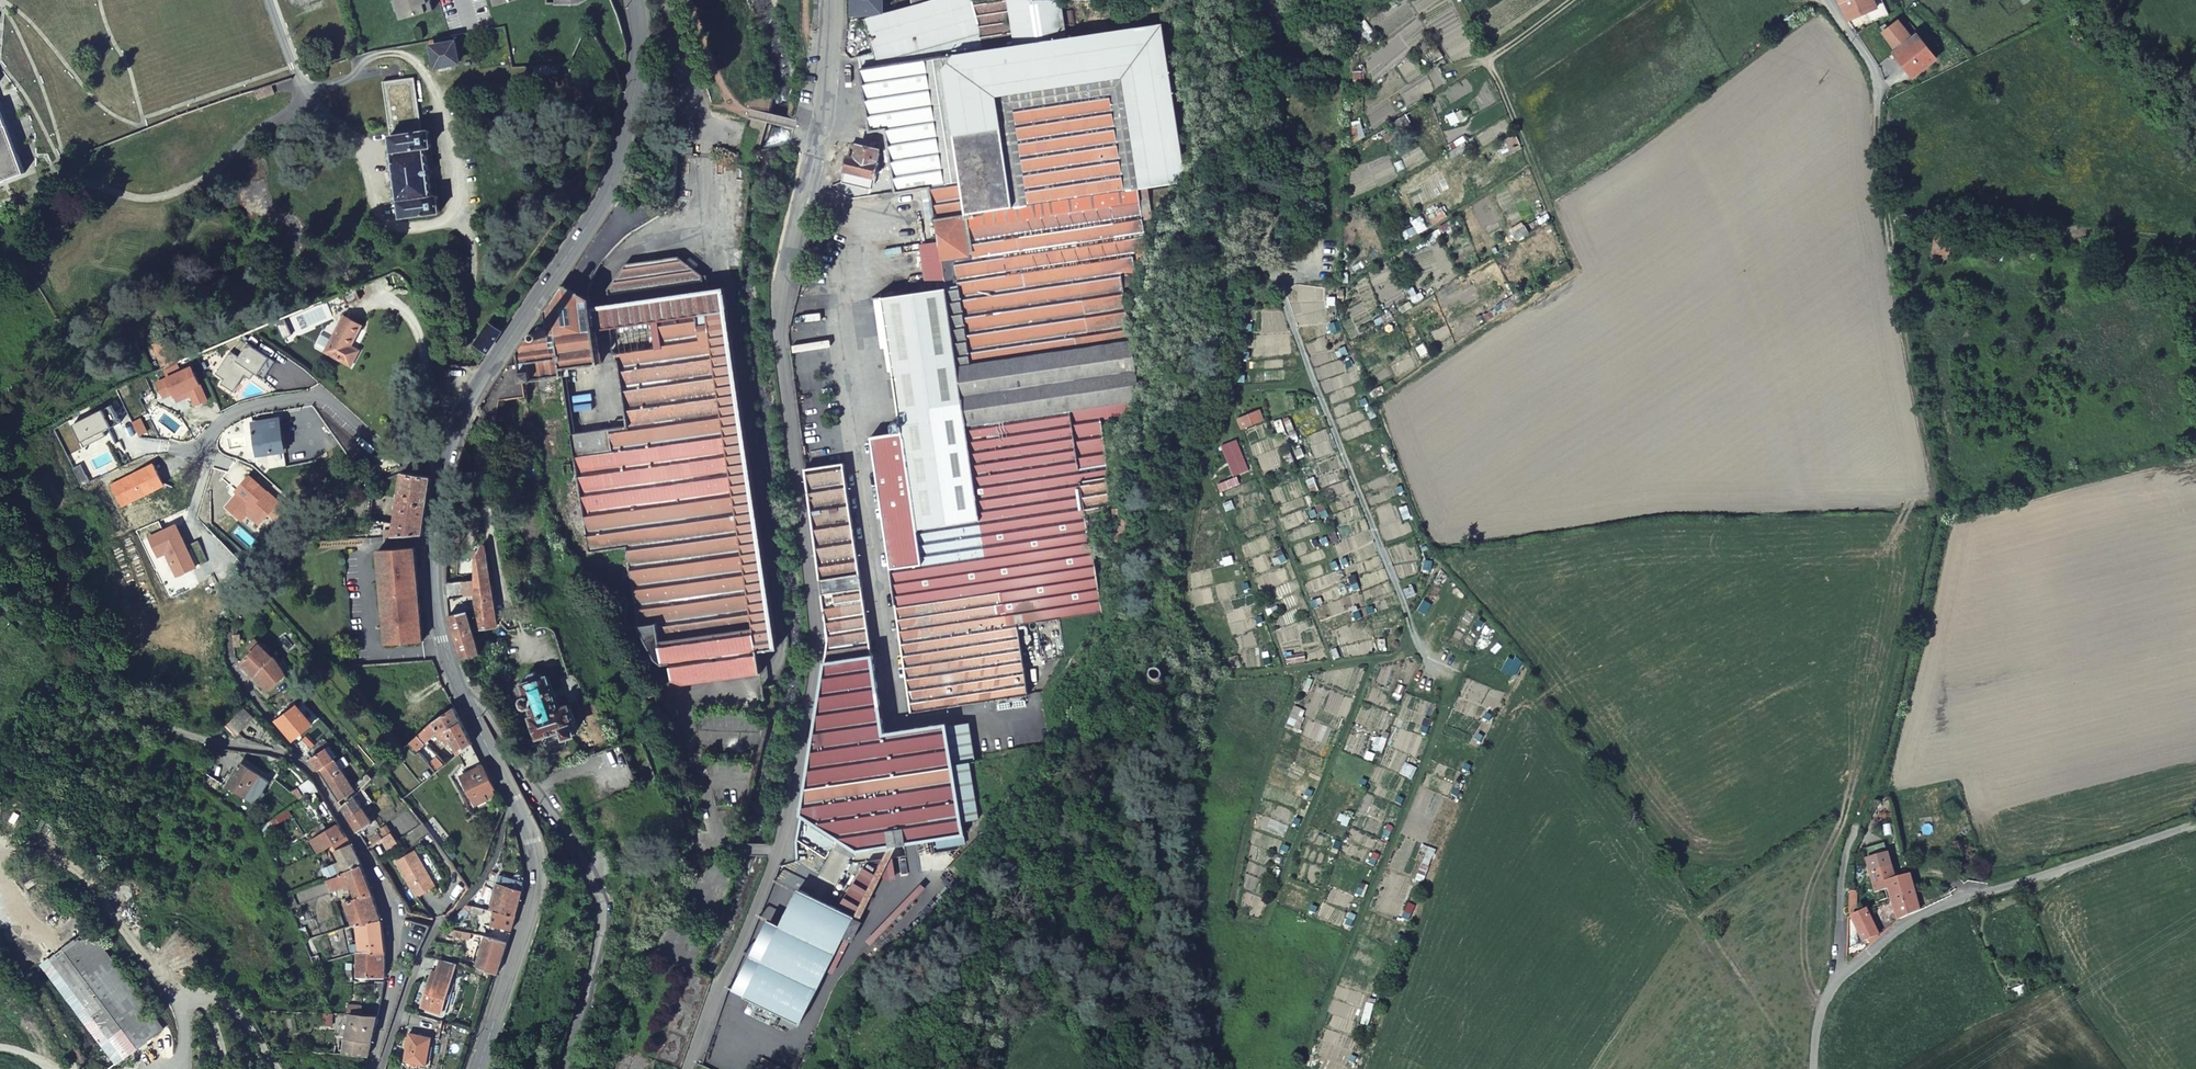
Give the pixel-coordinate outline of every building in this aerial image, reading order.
[(391,1),(389,2),(391,12),(394,12),(395,19),(428,12),(425,0),(391,0),(391,1)] [(869,19),(884,16),(885,0),(853,0),(853,13),(869,13),(869,19)] [(1058,2),(1029,2),(949,0),(911,9),(884,16),(869,19),(866,19),(871,53),(860,56),(870,132),(885,130),(887,144),(881,145),(883,152),(885,164),(890,163),(895,194),(928,190),(933,223),(934,223),(942,283),(943,290),(963,423),(1098,405),(1135,399),(1143,398),(1127,291),(1134,290),(1131,272),(1138,270),(1137,258),(1144,251),(1147,251),(1143,219),(1151,218),(1147,186),(1186,181),(1165,25),(1065,38),(1065,2),(1058,2)] [(1029,2),(1029,0),(911,0),(911,9),(949,0),(1029,2)] [(1864,13),(1878,8),(1875,0),(1848,0),(1840,3),(1847,21),(1864,13)] [(1864,13),(1868,24),(1887,16),(1882,0),(1875,0),(1878,8),(1864,13)] [(1896,51),(1913,39),(1898,20),(1883,32),(1896,51)] [(1938,59),(1919,35),(1916,36),(1913,39),(1896,51),(1894,53),(1914,78),(1938,59)] [(423,39),(429,69),(454,64),(453,59),(450,42),(438,45),(436,37),(423,39)] [(410,71),(382,77),(383,84),(411,79),(410,71)] [(383,84),(382,77),(377,77),(388,136),(419,131),(411,79),(383,84)] [(267,90),(264,81),(248,86),(250,95),(267,90)] [(20,171),(0,121),(0,179),(20,171)] [(419,131),(388,136),(390,150),(387,151),(395,203),(398,202),(399,216),(439,210),(436,194),(432,195),(425,147),(429,146),(426,130),(419,131)] [(877,151),(850,144),(840,181),(868,189),(877,151)] [(499,401),(502,442),(525,439),(528,468),(541,467),(549,529),(587,525),(591,557),(625,603),(652,659),(659,662),(667,661),(669,676),(677,681),(755,670),(753,649),(772,646),(721,287),(705,289),(702,274),(697,275),(679,255),(625,262),(609,288),(611,303),(593,306),(592,298),(589,296),(589,291),(589,285),(590,280),(591,276),(593,271),(596,267),(611,249),(614,245),(659,209),(657,203),(626,204),(617,194),(614,204),(612,207),(543,311),(545,333),(526,338),(516,352),(520,382),(523,382),(525,398),(499,401)] [(1933,250),(1949,253),(1951,240),(1935,238),(1933,250)] [(339,294),(344,306),(358,300),(354,288),(339,294)] [(965,438),(963,423),(943,290),(922,293),(871,299),(878,350),(882,350),(885,372),(890,371),(897,421),(890,423),(891,433),(868,437),(868,439),(887,568),(919,563),(919,565),(982,555),(965,438)] [(352,343),(360,328),(342,318),(330,341),(324,353),(324,354),(349,367),(359,347),(352,343)] [(474,343),(486,352),(501,329),(488,322),(474,343)] [(324,353),(330,341),(320,335),(313,348),(324,353)] [(231,352),(215,375),(224,380),(221,385),(233,393),(244,376),(248,379),(252,373),(254,375),(263,380),(275,363),(248,344),(239,358),(231,352)] [(193,368),(157,384),(164,399),(174,394),(178,403),(192,396),(196,407),(208,402),(193,368)] [(167,369),(159,372),(157,373),(159,378),(170,374),(167,369)] [(1135,399),(1098,405),(1100,420),(1124,417),(1123,409),(1135,408),(1135,399)] [(113,404),(73,423),(82,441),(92,436),(95,441),(107,435),(105,430),(121,422),(113,404)] [(1100,420),(1098,405),(963,423),(965,438),(977,436),(988,518),(1079,505),(1081,505),(1077,480),(1104,477),(1105,477),(1108,476),(1107,475),(1100,420)] [(258,455),(284,451),(280,422),(254,426),(258,455)] [(95,441),(92,436),(82,441),(84,446),(95,441)] [(1016,623),(1034,620),(1057,616),(1096,610),(1093,589),(1088,551),(1087,548),(1081,505),(1079,505),(988,518),(977,436),(965,438),(982,555),(919,565),(919,563),(887,568),(892,606),(1000,590),(1006,625),(1016,623)] [(842,464),(804,468),(828,640),(824,663),(869,657),(842,464)] [(157,472),(114,491),(120,504),(128,500),(132,509),(167,494),(157,472)] [(431,477),(402,473),(398,500),(427,504),(431,477)] [(285,509),(249,476),(235,491),(237,494),(240,496),(235,501),(233,499),(225,507),(239,521),(246,514),(258,525),(268,514),(274,520),(285,509)] [(1109,509),(1104,477),(1077,480),(1081,505),(1087,548),(1088,551),(1102,549),(1102,546),(1097,511),(1099,511),(1109,509)] [(383,480),(374,483),(371,496),(379,498),(383,480)] [(132,509),(128,500),(120,504),(124,513),(132,509)] [(398,500),(397,509),(394,527),(393,536),(423,534),(427,504),(398,500)] [(193,567),(175,525),(148,537),(156,556),(164,552),(174,576),(193,567)] [(368,526),(366,537),(393,536),(394,527),(368,526)] [(478,626),(478,629),(498,624),(486,543),(483,544),(473,559),(475,578),(478,626)] [(385,643),(422,641),(415,546),(378,550),(385,643)] [(1113,586),(1093,589),(1096,610),(1101,646),(1121,643),(1113,586)] [(1026,696),(1021,663),(1016,623),(1006,625),(1000,590),(892,606),(908,712),(1026,696)] [(461,658),(463,658),(479,654),(469,610),(449,614),(461,658)] [(1057,616),(1034,620),(1040,660),(1058,657),(1062,656),(1057,616)] [(231,635),(232,656),(238,655),(238,648),(239,648),(239,634),(231,635)] [(264,690),(283,675),(286,672),(282,668),(276,661),(255,639),(245,648),(249,653),(240,662),(251,674),(257,669),(258,670),(254,678),(264,690)] [(276,661),(282,668),(284,670),(289,666),(281,657),(276,661)] [(879,734),(869,657),(824,663),(799,814),(856,850),(962,835),(960,823),(942,725),(879,734)] [(529,717),(535,737),(561,730),(563,738),(573,735),(571,727),(573,726),(567,705),(557,707),(548,677),(544,678),(543,675),(537,671),(529,673),(526,680),(526,683),(523,685),(526,697),(522,698),(519,701),(522,708),(525,708),(528,707),(532,716),(529,717)] [(303,699),(292,709),(302,722),(307,718),(305,715),(308,713),(312,709),(303,699)] [(436,773),(447,765),(449,763),(439,750),(436,752),(433,749),(435,748),(431,741),(437,736),(446,748),(452,744),(459,755),(473,745),(454,706),(433,721),(411,741),(436,773)] [(302,722),(292,709),(275,723),(286,736),(302,722)] [(312,709),(308,713),(314,719),(318,715),(312,709)] [(326,733),(316,744),(318,747),(330,739),(326,733)] [(459,755),(458,756),(466,774),(460,777),(474,806),(487,800),(484,794),(494,789),(473,745),(459,755)] [(316,772),(333,761),(325,748),(307,759),(316,772)] [(346,782),(333,761),(316,772),(329,793),(346,782)] [(222,786),(255,806),(270,783),(237,762),(222,786)] [(218,784),(199,770),(192,787),(208,798),(218,784)] [(363,786),(371,779),(367,775),(354,785),(358,791),(363,786)] [(315,793),(307,779),(304,779),(292,787),(300,801),(315,793)] [(352,793),(346,782),(329,793),(336,803),(352,793)] [(358,791),(354,795),(362,809),(373,802),(363,786),(358,791)] [(354,795),(339,808),(347,820),(362,809),(354,795)] [(371,823),(362,809),(347,820),(355,833),(371,823)] [(284,811),(262,823),(267,832),(273,829),(270,824),(286,816),(284,811)] [(309,839),(314,852),(330,845),(344,838),(336,824),(309,839)] [(385,838),(390,835),(386,829),(382,831),(385,838)] [(372,846),(382,840),(378,834),(369,840),(372,846)] [(330,845),(342,872),(359,865),(344,838),(330,845)] [(397,865),(417,898),(424,894),(434,888),(426,876),(428,875),(415,853),(404,860),(397,865)] [(1894,878),(1888,854),(1867,860),(1875,891),(1889,888),(1887,880),(1894,878)] [(317,867),(322,880),(326,879),(334,876),(329,864),(320,868),(319,866),(317,867)] [(345,902),(352,924),(357,923),(380,918),(359,865),(342,872),(335,875),(337,878),(340,877),(344,888),(351,886),(356,897),(345,902)] [(486,870),(483,876),(490,879),(492,872),(486,870)] [(1919,910),(1910,874),(1894,878),(1887,880),(1889,888),(1892,898),(1898,918),(1919,910)] [(522,881),(523,879),(506,876),(504,885),(520,889),(522,881)] [(467,903),(471,905),(476,906),(487,909),(512,916),(519,892),(493,884),(491,892),(478,887),(473,897),(467,903)] [(744,993),(799,1021),(852,917),(797,889),(744,993)] [(469,913),(471,905),(467,903),(461,910),(469,913)] [(487,909),(476,906),(472,918),(493,924),(493,927),(508,932),(512,916),(487,909)] [(1867,906),(1853,914),(1865,939),(1879,931),(1867,906)] [(357,923),(360,952),(384,951),(380,918),(357,923)] [(635,948),(637,949),(644,927),(641,927),(635,948)] [(485,928),(482,937),(505,943),(507,934),(485,928)] [(304,931),(298,933),(301,941),(306,939),(304,931)] [(481,942),(473,969),(495,976),(505,943),(482,937),(459,931),(458,936),(469,940),(469,939),(481,942)] [(87,932),(39,969),(117,1067),(149,1041),(158,1052),(173,1041),(166,1032),(170,1028),(157,1012),(152,1015),(132,989),(87,932)] [(360,952),(357,952),(357,977),(384,977),(384,951),(360,952)] [(628,970),(633,962),(605,954),(602,964),(628,970)] [(317,955),(308,957),(311,964),(319,962),(317,955)] [(454,964),(438,960),(435,970),(430,969),(420,1005),(441,1011),(454,964)] [(636,963),(633,962),(628,970),(621,999),(626,1000),(628,992),(627,991),(632,971),(634,971),(636,963)] [(380,996),(383,981),(373,980),(372,983),(369,982),(368,994),(380,996)] [(350,1012),(359,1013),(361,1003),(348,1001),(347,1012),(350,1012)] [(330,1055),(364,1055),(367,1055),(376,1015),(359,1013),(350,1012),(341,1050),(335,1050),(331,1050),(330,1055)] [(405,1060),(427,1063),(432,1036),(409,1032),(405,1060)]
